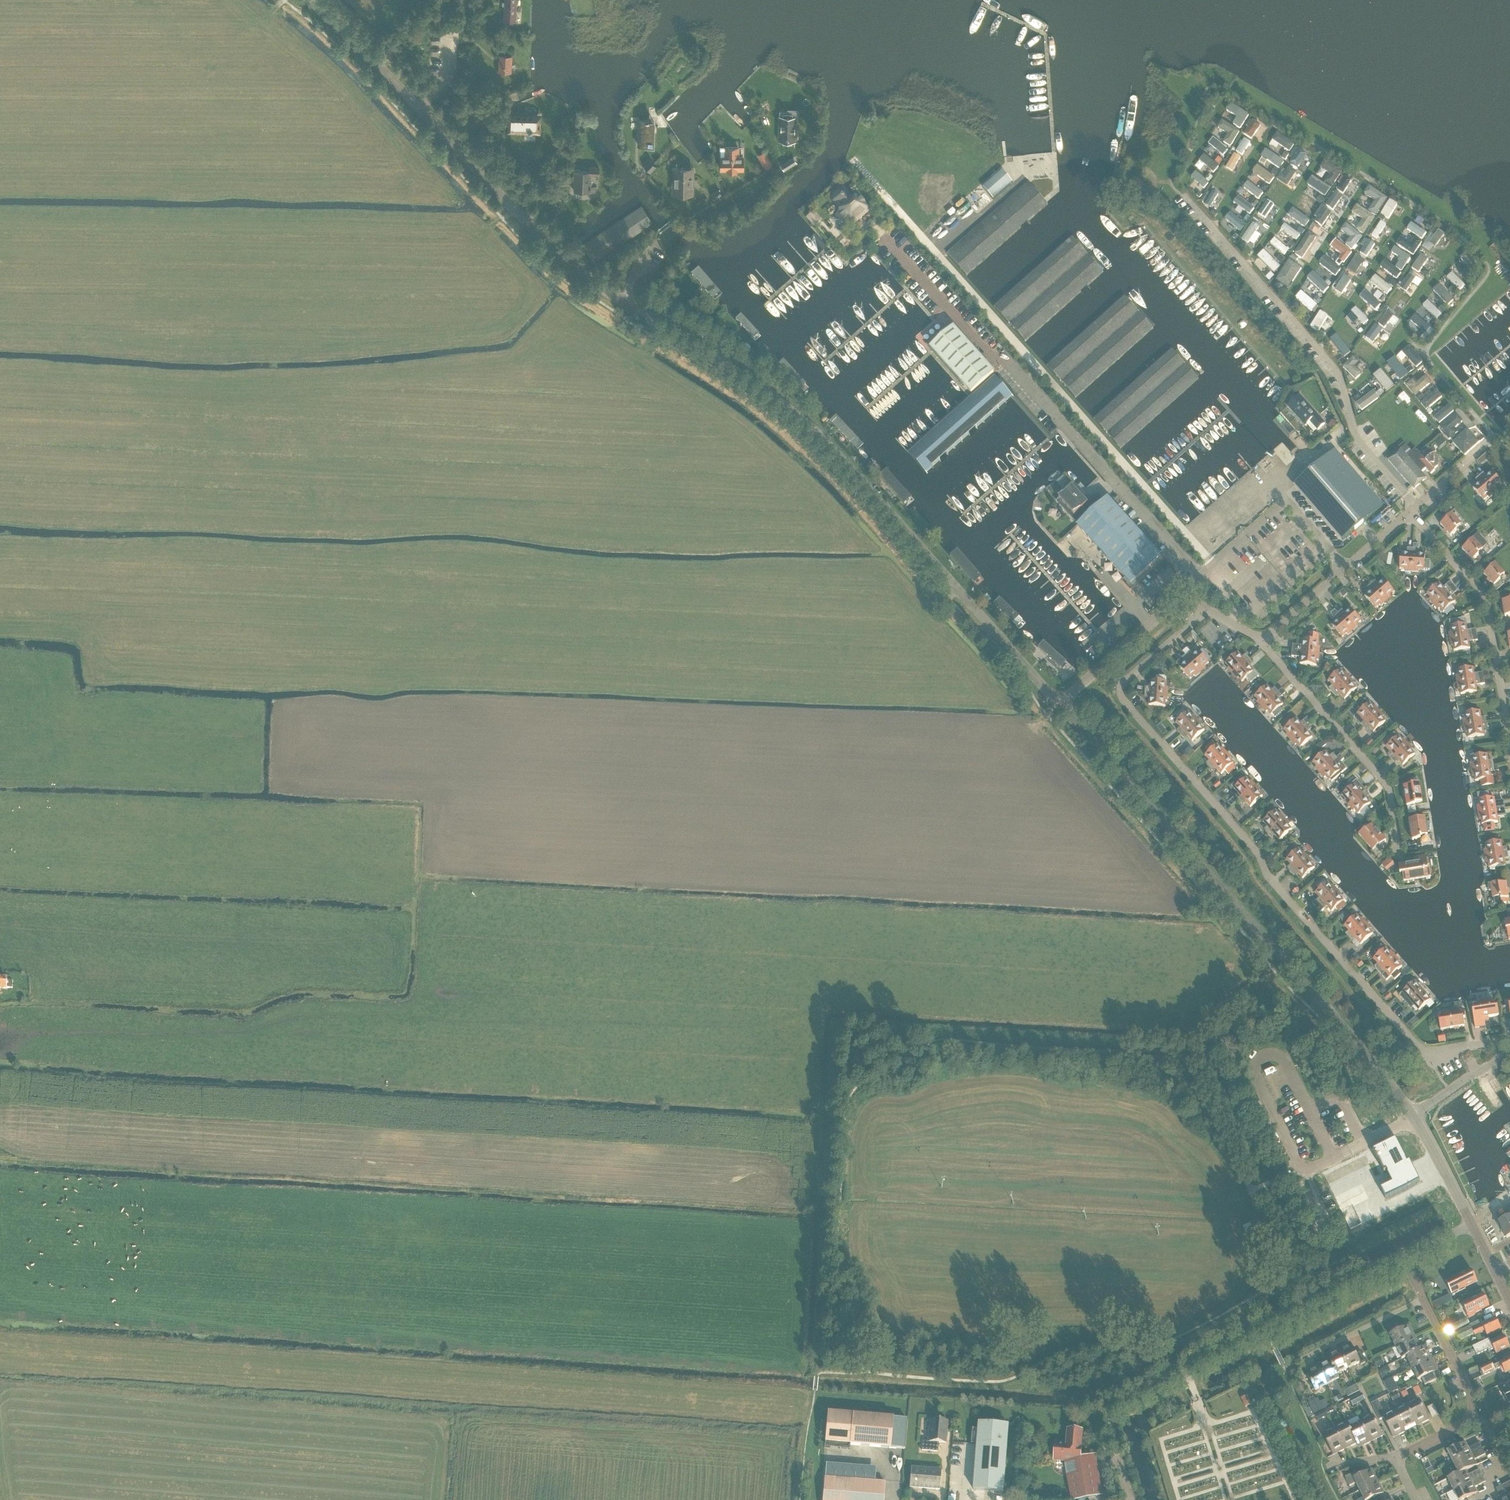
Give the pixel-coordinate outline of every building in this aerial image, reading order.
[(516,0),(504,0),(503,20),(514,20),(516,0)] [(511,66),(511,56),(499,55),(499,70),(509,71),(509,67),(511,66)] [(1237,117),(1233,123),(1240,128),(1249,114),(1230,102),(1225,110),(1237,117)] [(541,114),(506,113),(505,133),(541,134),(541,114)] [(794,113),(778,113),(777,141),(793,142),(794,113)] [(1228,133),(1223,141),(1230,145),(1240,130),(1222,118),(1221,120),(1217,126),(1228,133)] [(1248,127),(1243,133),(1251,139),(1261,124),(1252,119),(1252,120),(1250,119),(1245,125),(1248,127)] [(654,128),(654,121),(639,121),(638,144),(653,145),(653,134),(658,134),(658,128),(654,128)] [(1295,143),(1277,131),(1272,139),(1289,151),(1295,143)] [(1223,156),(1228,150),(1213,137),(1208,143),(1223,156)] [(1242,154),(1250,142),(1244,138),(1236,151),(1242,154)] [(1297,167),(1307,152),(1299,147),(1298,148),(1296,146),(1289,156),(1292,157),(1289,161),(1297,167)] [(737,147),(724,147),(724,157),(719,157),(719,170),(726,170),(726,171),(735,171),(735,170),(742,170),(742,157),(737,157),(737,147)] [(1279,168),(1284,161),(1265,148),(1260,155),(1279,168)] [(1232,171),(1241,156),(1235,153),(1226,167),(1232,171)] [(1204,154),(1198,160),(1213,173),(1218,167),(1204,154)] [(770,165),(766,156),(759,160),(764,169),(770,165)] [(794,163),(791,158),(779,166),(782,171),(794,163)] [(1331,188),(1342,171),(1325,159),(1319,167),(1330,173),(1325,181),(1324,183),(1331,188)] [(1269,184),(1275,176),(1257,164),(1252,171),(1269,184)] [(597,191),(597,186),(590,186),(590,176),(598,176),(599,167),(589,166),(588,171),(575,170),(574,190),(597,191)] [(694,167),(672,166),(671,195),(694,195),(694,167)] [(1287,185),(1296,171),(1289,166),(1286,170),(1283,168),(1280,172),(1276,178),(1287,185)] [(1275,176),(1280,170),(1275,167),(1271,173),(1275,176)] [(1013,184),(1003,171),(982,188),(993,201),(1013,184)] [(1209,182),(1196,171),(1190,177),(1203,188),(1209,182)] [(1343,193),(1354,177),(1346,172),(1343,176),(1342,175),(1338,182),(1340,183),(1336,189),(1343,193)] [(1325,193),(1329,188),(1315,178),(1311,183),(1325,193)] [(966,275),(1048,204),(1046,202),(1028,181),(947,253),(966,275)] [(1258,199),(1263,193),(1248,181),(1243,187),(1258,199)] [(1374,199),(1367,210),(1376,215),(1388,197),(1369,184),(1364,192),(1374,199)] [(722,195),(718,189),(710,194),(714,200),(722,195)] [(846,189),(838,189),(832,194),(832,201),(839,209),(837,211),(838,212),(835,215),(848,230),(872,209),(859,194),(855,197),(854,196),(853,197),(846,189)] [(1210,207),(1218,193),(1213,190),(1204,203),(1210,207)] [(1333,210),(1343,195),(1335,190),(1325,204),(1333,210)] [(1299,198),(1315,210),(1320,204),(1303,192),(1299,198)] [(1320,203),(1325,197),(1320,194),(1316,200),(1320,203)] [(1250,214),(1254,208),(1238,196),(1233,202),(1250,214)] [(1398,204),(1390,199),(1381,213),(1388,218),(1398,204)] [(1274,205),(1267,200),(1258,214),(1265,218),(1274,205)] [(636,208),(648,225),(652,221),(641,204),(636,208)] [(1322,226),(1331,212),(1324,207),(1325,206),(1322,204),(1314,216),(1316,218),(1314,221),(1322,226)] [(1362,218),(1355,228),(1363,234),(1375,216),(1357,204),(1352,211),(1362,218)] [(1293,206),(1287,214),(1305,227),(1310,219),(1293,206)] [(631,211),(643,228),(648,225),(636,208),(631,211)] [(823,220),(814,210),(806,218),(814,227),(823,220)] [(627,214),(639,231),(643,228),(631,211),(627,214)] [(1240,231),(1246,225),(1230,212),(1224,219),(1240,231)] [(623,217),(634,234),(639,231),(627,214),(623,217)] [(1420,225),(1424,219),(1419,215),(1415,221),(1420,225)] [(618,220),(630,237),(634,234),(623,217),(618,220)] [(614,223),(625,240),(630,237),(618,220),(614,223)] [(1386,224),(1381,220),(1371,235),(1377,238),(1386,224)] [(1248,243),(1259,226),(1253,222),(1241,238),(1248,243)] [(1313,231),(1317,225),(1312,222),(1309,228),(1313,231)] [(1350,237),(1345,243),(1352,249),(1363,235),(1346,222),(1340,229),(1350,237)] [(609,226),(621,243),(625,240),(614,223),(609,226)] [(1296,240),(1300,235),(1285,223),(1281,228),(1296,240)] [(1411,223),(1407,229),(1422,239),(1427,233),(1411,223)] [(605,229),(616,246),(621,243),(609,226),(605,229)] [(1302,234),(1305,230),(1300,226),(1297,230),(1302,234)] [(1435,227),(1422,245),(1429,251),(1433,246),(1435,247),(1445,233),(1439,228),(1438,229),(1435,227)] [(600,232),(612,249),(616,246),(605,229),(600,232)] [(1317,235),(1308,230),(1294,253),(1302,258),(1317,235)] [(596,235),(607,252),(612,249),(600,232),(596,235)] [(591,238),(603,255),(607,252),(596,235),(591,238)] [(1401,236),(1396,243),(1413,255),(1422,241),(1415,236),(1411,242),(1401,236)] [(1025,340),(1103,271),(1072,237),(995,306),(1025,340)] [(1289,249),(1275,237),(1270,243),(1284,254),(1289,249)] [(587,241),(599,258),(603,255),(591,238),(587,241)] [(1352,251),(1336,238),(1330,245),(1342,254),(1335,262),(1339,265),(1342,261),(1344,262),(1352,251)] [(1367,257),(1375,245),(1369,241),(1368,241),(1365,239),(1361,245),(1364,247),(1360,253),(1367,257)] [(1295,243),(1291,240),(1286,245),(1290,249),(1295,243)] [(594,262),(599,258),(587,241),(582,245),(594,262)] [(1411,256),(1395,246),(1391,252),(1400,258),(1398,260),(1399,261),(1396,266),(1402,270),(1411,256)] [(1460,256),(1468,265),(1460,273),(1466,280),(1467,279),(1469,281),(1483,268),(1481,266),(1482,265),(1467,250),(1460,256)] [(1299,257),(1293,253),(1290,257),(1296,261),(1299,257)] [(1421,253),(1412,268),(1419,272),(1429,258),(1421,253)] [(1281,263),(1285,258),(1280,254),(1276,259),(1281,263)] [(1324,255),(1319,262),(1335,275),(1341,268),(1324,255)] [(726,310),(734,302),(696,258),(688,265),(716,300),(726,310)] [(1302,266),(1289,258),(1275,279),(1288,288),(1302,266)] [(1397,281),(1402,274),(1385,261),(1380,268),(1397,281)] [(1313,271),(1306,278),(1323,294),(1329,287),(1328,286),(1331,283),(1327,279),(1324,282),(1313,271)] [(1342,294),(1351,279),(1347,276),(1349,274),(1343,271),(1333,287),(1335,288),(1335,289),(1342,294)] [(1402,277),(1397,284),(1400,286),(1400,287),(1406,291),(1417,275),(1411,271),(1406,279),(1402,277)] [(1447,277),(1454,284),(1448,290),(1455,297),(1461,291),(1460,290),(1465,285),(1452,271),(1447,277)] [(1392,287),(1376,274),(1370,281),(1387,294),(1392,287)] [(1393,279),(1389,284),(1394,287),(1397,283),(1393,279)] [(1448,305),(1454,299),(1438,283),(1432,289),(1448,305)] [(681,293),(683,298),(693,295),(691,290),(681,293)] [(1375,311),(1381,305),(1365,291),(1360,297),(1375,311)] [(1312,313),(1317,306),(1302,293),(1296,299),(1312,313)] [(1125,296),(1064,350),(1047,365),(1075,397),(1153,327),(1125,296)] [(1427,300),(1422,305),(1437,319),(1442,314),(1427,300)] [(1329,317),(1330,318),(1334,310),(1324,305),(1315,323),(1324,327),(1329,317)] [(1384,314),(1389,307),(1386,305),(1381,311),(1384,314)] [(1368,320),(1356,306),(1351,310),(1351,311),(1346,316),(1353,323),(1358,319),(1363,324),(1364,324),(1365,325),(1367,323),(1366,322),(1368,320)] [(1398,319),(1387,311),(1378,323),(1384,328),(1388,322),(1393,326),(1398,319)] [(753,338),(759,333),(740,313),(735,318),(753,338)] [(1416,316),(1411,322),(1425,335),(1419,341),(1423,345),(1434,332),(1416,316)] [(1373,344),(1383,331),(1376,326),(1366,339),(1373,344)] [(971,393),(994,372),(954,327),(931,348),(971,393)] [(1423,361),(1409,345),(1402,351),(1416,367),(1423,361)] [(1173,350),(1171,350),(1094,419),(1120,448),(1198,378),(1173,350)] [(1353,355),(1342,366),(1356,379),(1362,372),(1357,367),(1361,363),(1353,355)] [(1394,388),(1381,372),(1373,378),(1386,394),(1394,388)] [(1404,381),(1415,395),(1431,381),(1426,374),(1418,381),(1414,377),(1411,380),(1409,377),(1404,381)] [(1012,395),(995,376),(908,453),(926,472),(1011,396),(1012,395)] [(1385,393),(1382,389),(1376,394),(1380,398),(1385,393)] [(1426,409),(1443,396),(1437,389),(1421,402),(1426,409)] [(1379,397),(1373,390),(1356,402),(1362,410),(1379,397)] [(1424,396),(1420,391),(1415,396),(1419,401),(1424,396)] [(1318,430),(1324,424),(1299,396),(1288,406),(1305,425),(1310,421),(1318,430)] [(1379,405),(1385,412),(1393,406),(1387,398),(1379,405)] [(1438,424),(1453,411),(1449,407),(1434,419),(1438,424)] [(1463,420),(1457,414),(1441,427),(1446,433),(1445,434),(1449,439),(1450,438),(1453,441),(1458,436),(1456,434),(1459,431),(1455,427),(1463,420)] [(1295,430),(1300,444),(1297,445),(1299,451),(1307,449),(1305,443),(1309,442),(1303,426),(1295,430)] [(1486,427),(1480,431),(1484,437),(1490,434),(1486,427)] [(1464,455),(1479,442),(1468,429),(1453,442),(1464,455)] [(1447,441),(1442,436),(1435,443),(1439,447),(1447,441)] [(1400,448),(1387,460),(1413,489),(1426,478),(1421,472),(1426,468),(1430,474),(1434,471),(1434,468),(1437,466),(1438,457),(1435,454),(1435,451),(1432,447),(1422,456),(1415,448),(1411,451),(1405,444),(1400,449),(1400,448)] [(1381,507),(1332,451),(1296,483),(1344,539),(1381,507)] [(1481,465),(1489,458),(1488,457),(1485,454),(1478,461),(1480,463),(1481,465)] [(907,506),(915,499),(887,468),(879,475),(907,506)] [(1256,469),(1248,476),(1251,480),(1259,472),(1256,469)] [(1482,473),(1479,476),(1494,493),(1499,488),(1498,487),(1502,483),(1491,471),(1485,477),(1482,473)] [(1489,497),(1494,493),(1479,476),(1476,478),(1479,482),(1472,488),(1483,500),(1488,496),(1489,497)] [(1081,519),(1094,507),(1074,485),(1059,499),(1074,515),(1076,513),(1081,519)] [(1433,496),(1430,499),(1437,506),(1440,504),(1433,496)] [(1125,578),(1123,579),(1130,588),(1137,582),(1135,580),(1161,556),(1160,556),(1108,498),(1078,526),(1125,578)] [(1441,525),(1450,536),(1456,530),(1454,528),(1460,523),(1452,514),(1445,519),(1447,520),(1441,525)] [(1216,551),(1227,540),(1217,530),(1211,537),(1209,535),(1204,540),(1216,551)] [(1463,550),(1471,560),(1478,555),(1476,553),(1482,548),(1473,538),(1467,544),(1468,545),(1463,550)] [(1419,544),(1413,544),(1413,548),(1412,571),(1418,571),(1418,570),(1424,570),(1424,569),(1429,570),(1429,560),(1424,560),(1425,554),(1416,553),(1416,549),(1418,549),(1419,544)] [(1244,547),(1241,551),(1248,557),(1251,554),(1244,547)] [(1256,547),(1252,550),(1260,560),(1264,557),(1256,547)] [(984,579),(957,548),(949,555),(976,586),(984,579)] [(1412,571),(1413,548),(1409,548),(1409,553),(1400,552),(1399,568),(1405,569),(1405,570),(1412,571)] [(1484,575),(1493,585),(1499,580),(1498,578),(1504,573),(1495,563),(1489,569),(1490,570),(1484,575)] [(1293,574),(1299,579),(1305,573),(1298,568),(1293,574)] [(1373,581),(1371,584),(1385,601),(1390,597),(1389,595),(1394,592),(1383,579),(1376,585),(1373,581)] [(1454,586),(1450,581),(1443,588),(1439,583),(1426,593),(1430,598),(1429,599),(1433,604),(1454,586)] [(1380,605),(1385,601),(1371,584),(1368,586),(1371,590),(1364,596),(1375,608),(1379,604),(1380,605)] [(1033,630),(1012,610),(1001,600),(988,585),(981,592),(989,599),(1024,634),(1027,637),(1033,630)] [(1456,589),(1454,586),(1433,604),(1438,609),(1439,608),(1443,612),(1444,611),(1446,614),(1454,608),(1451,605),(1455,601),(1449,595),(1456,589)] [(1340,611),(1338,613),(1352,630),(1357,626),(1356,624),(1361,621),(1350,608),(1343,614),(1340,611)] [(1347,634),(1352,630),(1338,613),(1335,616),(1338,619),(1331,625),(1342,637),(1346,633),(1347,634)] [(1467,631),(1466,624),(1450,626),(1451,632),(1449,632),(1450,639),(1477,635),(1476,629),(1467,631)] [(1077,672),(1069,664),(1033,630),(1027,637),(1058,668),(1067,677),(1077,672)] [(1297,647),(1297,650),(1319,652),(1319,647),(1318,647),(1319,635),(1308,634),(1307,640),(1302,639),(1301,648),(1297,647)] [(1477,635),(1450,639),(1451,645),(1453,645),(1454,651),(1470,648),(1469,642),(1478,641),(1477,635)] [(1185,655),(1200,672),(1205,667),(1204,666),(1208,662),(1197,650),(1191,656),(1188,652),(1185,655)] [(1318,660),(1319,652),(1297,650),(1297,655),(1300,655),(1299,664),(1316,665),(1316,660),(1318,660)] [(1232,674),(1249,659),(1247,656),(1243,659),(1237,652),(1225,663),(1229,667),(1228,668),(1232,674)] [(1195,676),(1200,672),(1185,655),(1182,658),(1185,661),(1179,667),(1190,679),(1194,675),(1195,676)] [(1252,661),(1249,659),(1232,674),(1237,678),(1238,677),(1242,682),(1254,671),(1248,664),(1252,661)] [(1457,682),(1479,679),(1479,675),(1474,676),(1473,667),(1457,670),(1458,675),(1456,676),(1457,682)] [(1333,693),(1349,678),(1345,673),(1344,674),(1340,670),(1328,680),(1333,687),(1330,690),(1333,693)] [(1354,683),(1349,678),(1333,693),(1335,696),(1338,693),(1344,699),(1356,689),(1353,684),(1354,683)] [(1480,683),(1479,679),(1457,682),(1458,689),(1460,689),(1461,694),(1477,692),(1475,683),(1480,683)] [(1145,692),(1167,694),(1167,687),(1166,687),(1166,681),(1150,680),(1149,689),(1145,689),(1145,692)] [(1261,707),(1278,692),(1276,689),(1272,692),(1267,685),(1254,696),(1258,700),(1257,701),(1261,707)] [(1279,692),(1278,692),(1261,707),(1266,712),(1267,710),(1271,715),(1272,714),(1275,718),(1282,711),(1279,708),(1283,704),(1279,699),(1286,693),(1282,689),(1279,692)] [(1167,701),(1167,694),(1145,692),(1144,696),(1149,697),(1148,705),(1165,706),(1165,701),(1167,701)] [(1359,723),(1362,726),(1378,711),(1374,706),(1373,707),(1369,703),(1357,714),(1362,720),(1359,723)] [(1383,716),(1378,711),(1362,726),(1364,729),(1368,726),(1373,732),(1385,722),(1382,717),(1383,716)] [(1464,726),(1486,722),(1486,718),(1481,719),(1480,711),(1464,713),(1465,719),(1463,719),(1464,726)] [(1180,735),(1197,720),(1193,715),(1191,716),(1188,712),(1175,722),(1181,729),(1178,732),(1180,735)] [(1311,722),(1307,717),(1300,723),(1296,718),(1283,729),(1287,733),(1286,734),(1291,740),(1307,725),(1311,722)] [(1202,725),(1197,720),(1180,735),(1183,738),(1186,735),(1192,741),(1204,730),(1200,726),(1202,725)] [(1393,723),(1390,720),(1383,725),(1387,729),(1393,723)] [(1327,732),(1331,728),(1325,722),(1321,726),(1327,732)] [(1487,726),(1486,722),(1464,726),(1465,732),(1467,732),(1468,738),(1484,735),(1482,727),(1487,726)] [(1310,727),(1307,725),(1291,740),(1295,744),(1296,743),(1300,748),(1312,737),(1306,730),(1310,727)] [(1388,756),(1391,759),(1408,744),(1403,739),(1402,740),(1398,736),(1386,747),(1392,753),(1388,756)] [(1412,749),(1408,744),(1391,759),(1393,762),(1397,759),(1402,765),(1415,755),(1411,750),(1412,749)] [(1209,768),(1226,753),(1222,748),(1221,749),(1217,745),(1205,755),(1210,762),(1207,765),(1209,768)] [(1320,773),(1336,758),(1334,755),(1330,758),(1325,751),(1312,762),(1316,766),(1315,767),(1320,773)] [(1347,764),(1358,761),(1355,751),(1344,755),(1347,764)] [(1231,758),(1226,753),(1209,768),(1212,771),(1215,768),(1221,774),(1226,769),(1230,773),(1236,767),(1233,764),(1233,763),(1229,759),(1231,758)] [(1471,769),(1493,766),(1493,762),(1488,763),(1487,754),(1471,757),(1472,762),(1470,763),(1471,769)] [(1339,760),(1336,758),(1320,773),(1324,777),(1325,776),(1329,781),(1341,770),(1335,763),(1339,760)] [(1494,769),(1493,766),(1471,769),(1472,776),(1474,776),(1475,781),(1491,779),(1489,770),(1494,769)] [(1238,801),(1255,786),(1251,781),(1250,782),(1246,778),(1234,788),(1239,795),(1236,798),(1238,801)] [(1404,788),(1406,801),(1414,800),(1414,797),(1421,796),(1419,783),(1411,785),(1411,786),(1404,788)] [(1349,806),(1366,791),(1363,788),(1359,791),(1354,784),(1342,795),(1345,799),(1344,800),(1349,806)] [(1260,791),(1255,786),(1238,801),(1241,804),(1244,801),(1250,807),(1262,796),(1258,792),(1260,791)] [(1368,794),(1366,791),(1349,806),(1353,810),(1354,809),(1358,814),(1370,803),(1365,797),(1368,794)] [(1237,802),(1233,798),(1229,802),(1232,806),(1237,802)] [(1478,813),(1500,809),(1500,805),(1495,806),(1494,798),(1478,800),(1479,806),(1477,806),(1478,813)] [(1501,813),(1500,809),(1478,813),(1479,819),(1481,819),(1482,825),(1498,822),(1496,814),(1501,813)] [(1267,834),(1284,819),(1280,814),(1279,815),(1275,811),(1263,821),(1268,828),(1265,831),(1267,834)] [(1426,822),(1425,817),(1416,818),(1417,819),(1409,820),(1412,840),(1421,839),(1420,837),(1428,835),(1427,833),(1429,833),(1428,822),(1426,822)] [(1289,824),(1284,819),(1267,834),(1270,837),(1273,834),(1279,840),(1291,829),(1288,825),(1289,824)] [(1386,841),(1372,824),(1365,830),(1364,829),(1358,834),(1372,851),(1379,845),(1380,847),(1386,841)] [(1433,844),(1431,835),(1428,835),(1420,837),(1421,839),(1422,846),(1433,844)] [(1485,856),(1507,853),(1507,849),(1502,849),(1501,841),(1485,843),(1486,849),(1484,849),(1485,856)] [(1291,872),(1308,857),(1303,852),(1302,853),(1298,849),(1286,860),(1292,866),(1288,869),(1291,872)] [(1508,856),(1507,853),(1485,856),(1486,863),(1488,862),(1489,868),(1505,866),(1503,857),(1508,856)] [(1386,861),(1391,867),(1400,861),(1395,855),(1386,861)] [(1428,869),(1426,855),(1413,857),(1414,862),(1398,865),(1400,874),(1402,873),(1404,881),(1431,877),(1430,868),(1428,869)] [(1312,862),(1308,857),(1291,872),(1293,875),(1297,872),(1302,878),(1315,868),(1311,863),(1312,862)] [(1320,905),(1337,890),(1332,885),(1331,886),(1327,882),(1315,893),(1321,899),(1317,902),(1320,905)] [(1509,903),(1508,897),(1506,884),(1499,885),(1499,883),(1490,885),(1494,906),(1509,903)] [(1341,895),(1337,890),(1320,905),(1322,908),(1326,905),(1331,911),(1344,901),(1340,896),(1341,895)] [(1349,938),(1366,923),(1361,918),(1360,919),(1356,915),(1344,926),(1350,932),(1346,935),(1349,938)] [(1370,928),(1366,923),(1349,938),(1351,941),(1355,938),(1360,944),(1373,934),(1369,929),(1370,928)] [(1378,971),(1395,956),(1390,951),(1389,952),(1385,948),(1373,959),(1379,965),(1375,968),(1378,971)] [(1382,976),(1386,980),(1390,977),(1402,967),(1398,962),(1399,961),(1395,956),(1378,971),(1380,974),(1384,971),(1385,972),(1382,976)] [(13,981),(7,981),(7,978),(0,978),(0,988),(6,988),(12,988),(13,981)] [(1407,1004),(1424,989),(1419,984),(1418,985),(1414,981),(1402,992),(1408,998),(1404,1001),(1407,1004)] [(1428,994),(1424,989),(1407,1004),(1409,1007),(1413,1004),(1419,1011),(1431,1000),(1427,995),(1428,994)] [(1486,1026),(1485,1021),(1489,1020),(1488,1017),(1499,1015),(1498,1006),(1476,1009),(1472,1010),(1475,1028),(1486,1026)] [(1449,1028),(1465,1026),(1463,1019),(1465,1018),(1464,1010),(1443,1013),(1444,1020),(1443,1020),(1444,1029),(1449,1028)] [(1482,1090),(1493,1106),(1500,1101),(1489,1085),(1482,1090)] [(1386,1199),(1420,1183),(1410,1162),(1407,1164),(1406,1162),(1407,1161),(1396,1140),(1373,1151),(1384,1173),(1386,1171),(1392,1184),(1381,1189),(1386,1199)] [(1498,1222),(1506,1238),(1509,1236),(1509,1216),(1498,1222)] [(1256,1220),(1242,1226),(1250,1245),(1264,1239),(1256,1220)] [(1471,1270),(1446,1282),(1452,1296),(1465,1289),(1464,1287),(1477,1281),(1471,1270)] [(1483,1294),(1470,1301),(1469,1299),(1461,1303),(1469,1318),(1482,1311),(1481,1309),(1489,1305),(1483,1294)] [(1487,1336),(1501,1329),(1495,1318),(1482,1325),(1482,1326),(1472,1331),(1470,1326),(1455,1333),(1459,1341),(1474,1334),(1475,1335),(1484,1331),(1487,1336)] [(1451,1325),(1454,1331),(1467,1325),(1464,1319),(1451,1325)] [(1396,1347),(1415,1337),(1409,1325),(1390,1335),(1396,1347)] [(1488,1351),(1490,1350),(1493,1349),(1496,1353),(1509,1347),(1504,1336),(1490,1343),(1491,1344),(1486,1346),(1488,1351)] [(1402,1359),(1406,1356),(1421,1349),(1421,1348),(1415,1337),(1396,1347),(1402,1359)] [(1356,1355),(1350,1343),(1338,1349),(1348,1368),(1360,1362),(1361,1364),(1368,1361),(1363,1351),(1356,1355)] [(1412,1368),(1431,1358),(1425,1346),(1421,1348),(1421,1349),(1406,1356),(1412,1368)] [(1348,1368),(1338,1349),(1326,1354),(1329,1359),(1336,1374),(1337,1374),(1348,1368)] [(1434,1372),(1437,1370),(1431,1358),(1412,1368),(1418,1380),(1421,1378),(1425,1385),(1437,1379),(1434,1372)] [(1491,1372),(1501,1367),(1505,1373),(1509,1370),(1509,1358),(1492,1366),(1490,1362),(1480,1368),(1484,1375),(1491,1372)] [(1329,1359),(1317,1365),(1327,1384),(1339,1378),(1337,1374),(1336,1374),(1329,1359)] [(1327,1384),(1317,1365),(1305,1370),(1315,1390),(1327,1384)] [(1509,1403),(1509,1380),(1500,1385),(1509,1403)] [(1251,1390),(1247,1392),(1250,1401),(1255,1399),(1251,1390)] [(1247,1395),(1241,1398),(1246,1407),(1251,1404),(1247,1395)] [(1419,1400),(1407,1406),(1417,1426),(1429,1420),(1419,1400)] [(1436,1414),(1443,1409),(1437,1400),(1430,1404),(1436,1414)] [(1407,1406),(1395,1412),(1405,1431),(1417,1426),(1407,1406)] [(1500,1418),(1509,1412),(1509,1410),(1508,1406),(1496,1411),(1500,1418)] [(1321,1411),(1322,1422),(1335,1420),(1333,1410),(1321,1411)] [(1395,1412),(1384,1418),(1393,1437),(1405,1431),(1395,1412)] [(850,1444),(890,1448),(893,1417),(853,1414),(852,1415),(832,1413),(831,1422),(828,1422),(828,1432),(830,1432),(829,1441),(850,1443),(850,1444)] [(1373,1416),(1361,1422),(1371,1442),(1383,1436),(1373,1416)] [(947,1421),(930,1420),(928,1441),(922,1441),(921,1450),(938,1451),(938,1442),(945,1443),(947,1421)] [(1357,1443),(1359,1447),(1371,1442),(1361,1422),(1350,1427),(1349,1428),(1357,1443)] [(977,1444),(974,1490),(1004,1492),(1008,1446),(1007,1446),(1009,1426),(979,1423),(978,1444),(977,1444)] [(1345,1449),(1357,1443),(1349,1428),(1350,1427),(1347,1423),(1335,1429),(1345,1449)] [(1335,1429),(1324,1435),(1333,1455),(1345,1449),(1335,1429)] [(1095,1455),(1080,1458),(1081,1445),(1082,1431),(1068,1430),(1068,1443),(1056,1442),(1055,1460),(1065,1464),(1072,1499),(1075,1499),(1102,1495),(1095,1455)] [(1465,1442),(1447,1451),(1453,1462),(1482,1448),(1479,1442),(1468,1447),(1465,1442)] [(1485,1454),(1482,1448),(1453,1462),(1458,1473),(1459,1473),(1466,1470),(1477,1465),(1474,1460),(1485,1454)] [(911,1467),(909,1487),(939,1489),(941,1469),(911,1467)] [(1459,1473),(1458,1473),(1448,1478),(1453,1490),(1482,1475),(1479,1469),(1468,1475),(1466,1470),(1459,1473)] [(1359,1490),(1377,1481),(1372,1470),(1359,1476),(1356,1471),(1345,1477),(1349,1486),(1356,1483),(1359,1490)] [(1482,1475),(1453,1490),(1458,1499),(1461,1499),(1477,1492),(1474,1487),(1485,1482),(1482,1475)] [(885,1482),(825,1477),(823,1499),(883,1499),(885,1482)] [(1370,1499),(1383,1493),(1377,1481),(1359,1490),(1363,1497),(1358,1499),(1371,1499),(1370,1499)] [(1502,1485),(1496,1488),(1501,1499),(1500,1499),(1509,1499),(1502,1485)]
